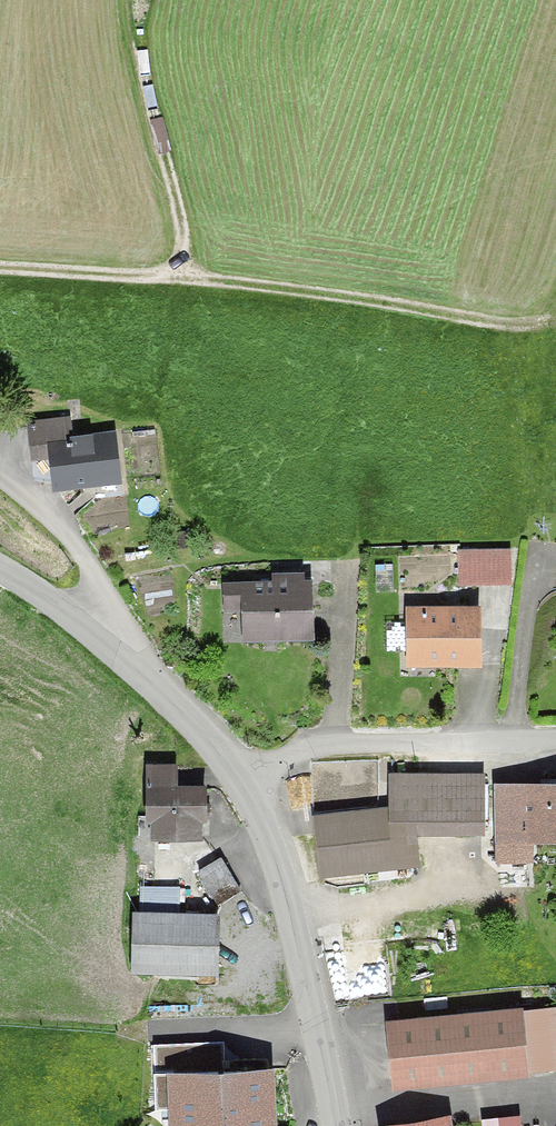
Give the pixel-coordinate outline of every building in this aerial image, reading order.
[(71,417),(26,421),(30,462),(48,460),(51,493),(122,485),(116,433),(73,437),(71,417)] [(513,551),(460,552),(461,584),(514,583),(513,551)] [(314,579),(223,581),(224,615),(247,614),(247,644),(316,642),(314,579)] [(483,606),(407,608),(409,669),(485,666),(483,606)] [(204,820),(204,789),(175,789),(175,766),(149,766),(149,821),(153,821),(153,838),(200,838),(200,820),(204,820)] [(391,811),(314,818),(320,881),(421,870),(419,837),(487,837),(487,773),(391,770),(391,811)] [(494,786),(495,845),(555,844),(555,785),(494,786)] [(227,913),(140,910),(138,974),(226,976),(227,913)] [(534,1006),(395,1021),(402,1088),(542,1074),(534,1006)] [(179,1069),(180,1125),(288,1125),(286,1066),(179,1069)] [(388,1119),(389,1125),(455,1125),(454,1112),(388,1119)] [(486,1116),(486,1125),(528,1125),(528,1117),(486,1116)]
